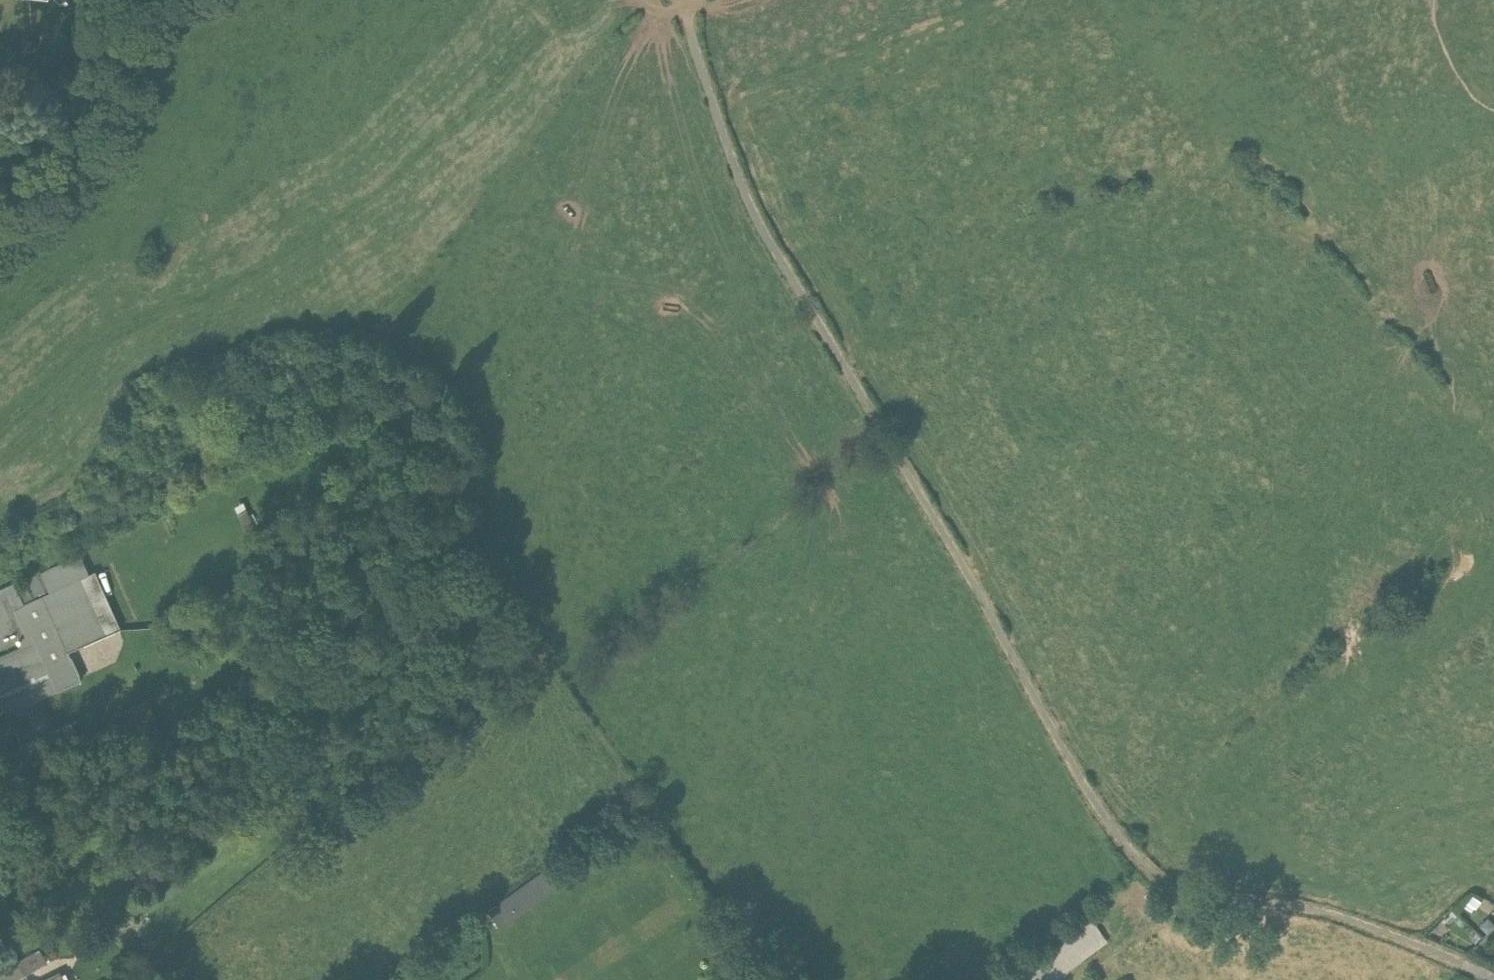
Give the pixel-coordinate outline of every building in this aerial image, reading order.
[(259,546),(242,509),(234,512),(250,549),(259,546)] [(0,658),(0,703),(6,716),(56,693),(56,694),(80,683),(67,654),(118,631),(93,575),(89,577),(80,556),(15,585),(14,584),(0,590),(0,650),(17,642),(20,649),(0,658)] [(505,922),(568,877),(555,859),(492,903),(505,922)] [(1090,915),(996,979),(1042,979),(1105,937),(1090,915)] [(0,959),(0,967),(4,975),(46,955),(39,940),(0,959)] [(60,964),(27,979),(67,979),(60,964)]
